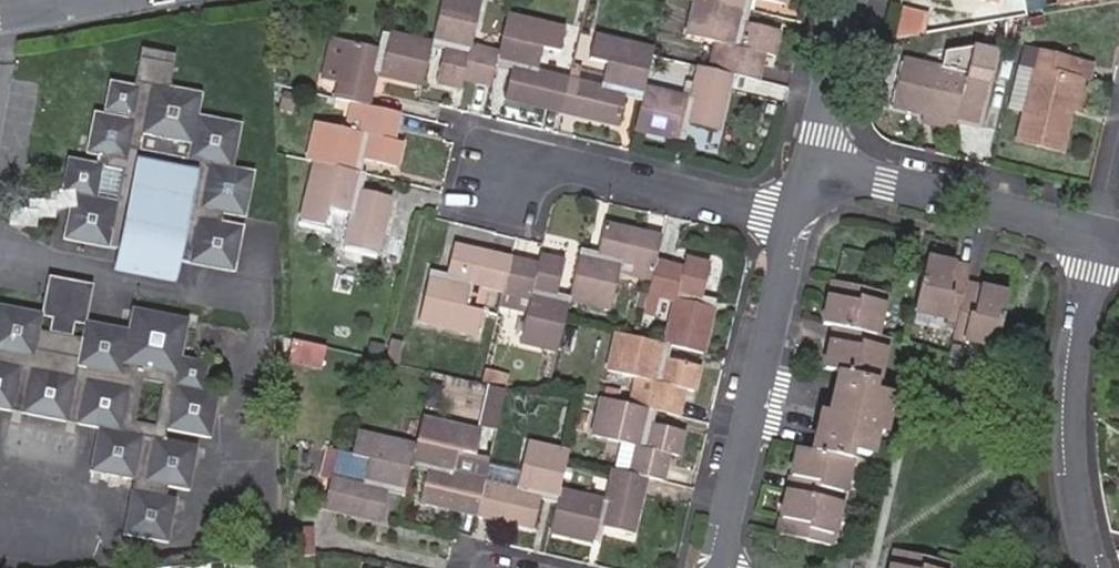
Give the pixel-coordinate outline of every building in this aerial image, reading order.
[(481,3),(469,0),(443,0),(433,41),(445,43),(443,51),(435,84),(461,90),(463,83),(489,90),(495,66),(496,59),(498,53),(471,46),(481,3)] [(740,22),(743,8),(704,0),(692,0),(683,35),(713,42),(733,46),(734,47),(728,74),(730,74),(759,81),(765,55),(775,57),(781,32),(744,23),(740,22)] [(743,8),(747,10),(749,10),(751,0),(704,0),(743,8)] [(536,73),(542,50),(559,54),(565,30),(507,15),(498,53),(496,59),(513,64),(511,70),(504,99),(561,113),(568,80),(536,73)] [(385,50),(389,35),(381,33),(377,48),(385,50)] [(432,48),(432,45),(389,35),(385,50),(377,48),(332,39),(321,80),(339,84),(335,99),(353,104),(367,107),(374,78),(421,89),(432,48)] [(625,96),(626,90),(642,94),(644,86),(653,50),(594,36),(588,60),(606,65),(603,77),(600,88),(577,82),(568,80),(561,113),(618,126),(625,96)] [(443,51),(445,43),(433,41),(432,45),(432,48),(443,51)] [(728,74),(734,47),(733,46),(713,42),(707,69),(728,74)] [(245,219),(255,172),(234,168),(242,124),(199,116),(203,94),(169,87),(176,56),(141,50),(134,87),(109,82),(104,110),(128,115),(128,119),(94,112),(85,154),(97,157),(96,163),(68,158),(61,192),(72,194),(69,210),(63,240),(118,251),(114,271),(176,283),(179,263),(235,274),(244,226),(221,221),(223,215),(245,219)] [(955,123),(962,94),(983,99),(990,66),(968,61),(931,52),(927,64),(902,57),(889,108),(921,116),(955,123)] [(1062,151),(1070,115),(1058,112),(1067,75),(1065,74),(1068,61),(1037,53),(1031,74),(1023,109),(1016,140),(1062,151)] [(990,66),(992,60),(969,55),(968,61),(990,66)] [(511,70),(513,64),(496,59),(495,66),(511,70)] [(1085,83),(1090,65),(1068,61),(1065,74),(1067,75),(1079,77),(1078,81),(1085,83)] [(717,132),(730,74),(728,74),(707,69),(695,66),(688,95),(644,86),(642,94),(641,99),(633,130),(677,141),(681,124),(686,125),(717,132)] [(600,88),(603,77),(580,71),(577,82),(600,88)] [(1023,109),(1031,74),(1021,72),(1013,107),(1023,109)] [(1078,81),(1079,77),(1067,75),(1058,112),(1070,115),(1078,81)] [(641,99),(642,94),(626,90),(625,96),(641,99)] [(395,169),(401,144),(392,141),(388,141),(392,125),(396,126),(398,115),(367,107),(353,104),(347,131),(315,123),(306,160),(314,163),(358,173),(360,173),(363,161),(395,169)] [(955,123),(921,116),(919,122),(953,131),(955,123)] [(681,143),(686,125),(681,124),(677,141),(681,143)] [(362,191),(355,189),(358,173),(314,163),(300,222),(324,227),(328,209),(349,214),(342,247),(376,254),(391,198),(362,191)] [(362,191),(365,175),(360,173),(358,173),(355,189),(362,191)] [(69,210),(72,194),(61,192),(47,195),(47,201),(28,201),(28,210),(10,208),(8,226),(9,227),(35,230),(37,219),(55,220),(55,212),(69,210)] [(654,262),(660,238),(604,224),(597,253),(580,249),(568,299),(568,300),(610,310),(619,272),(650,279),(654,262)] [(465,307),(471,283),(488,288),(502,291),(510,260),(493,255),(492,259),(477,255),(478,251),(454,245),(447,273),(430,270),(417,320),(475,334),(481,311),(465,307)] [(557,296),(565,264),(540,257),(538,266),(536,272),(526,270),(527,264),(510,260),(502,291),(529,298),(525,313),(518,343),(555,352),(567,306),(555,303),(557,296)] [(702,297),(709,265),(684,259),(681,269),(654,262),(650,279),(642,314),(652,317),(656,298),(674,302),(663,345),(670,347),(702,354),(713,308),(700,305),(702,297)] [(995,346),(1007,294),(965,285),(969,269),(926,259),(913,310),(955,320),(952,336),(995,346)] [(536,272),(538,266),(527,264),(526,270),(536,272)] [(186,321),(130,303),(124,324),(89,326),(87,286),(48,273),(36,311),(0,299),(0,450),(71,472),(89,416),(92,466),(189,497),(205,448),(172,437),(206,435),(202,363),(176,355),(186,321)] [(883,435),(895,385),(874,380),(868,379),(870,371),(876,372),(884,337),(872,335),(881,292),(830,281),(820,324),(832,326),(823,369),(838,372),(829,413),(822,411),(812,452),(797,449),(778,534),(830,546),(850,459),(845,458),(847,450),(852,452),(870,456),(875,433),(883,435)] [(481,311),(488,288),(471,283),(465,307),(481,311)] [(525,313),(529,298),(502,291),(501,294),(499,306),(525,313)] [(568,300),(568,299),(557,296),(555,303),(567,306),(568,300)] [(713,308),(715,300),(702,297),(700,305),(713,308)] [(693,392),(699,367),(667,359),(660,357),(663,345),(616,334),(606,372),(635,379),(651,383),(645,410),(656,412),(677,417),(683,391),(693,392)] [(322,367),(327,348),(292,339),(288,359),(322,367)] [(395,365),(400,343),(390,341),(385,363),(395,365)] [(667,359),(670,347),(663,345),(660,357),(667,359)] [(645,410),(651,383),(635,379),(629,406),(645,410)] [(479,425),(496,429),(505,390),(489,386),(479,425)] [(678,458),(685,432),(653,424),(656,412),(645,410),(629,406),(601,399),(592,436),(620,444),(634,447),(628,474),(639,477),(645,478),(662,482),(668,455),(678,458)] [(477,515),(485,480),(453,472),(458,452),(475,456),(480,432),(421,418),(415,447),(411,462),(428,466),(426,473),(419,502),(477,515)] [(388,493),(389,486),(404,490),(409,468),(411,462),(415,447),(357,433),(351,456),(336,452),(330,479),(323,508),(380,523),(388,493)] [(541,500),(543,493),(559,497),(559,496),(560,491),(569,450),(528,441),(520,472),(516,487),(485,480),(477,515),(533,529),(541,500)] [(628,474),(634,447),(620,444),(614,471),(628,474)] [(330,479),(336,452),(326,451),(320,477),(330,479)] [(426,473),(428,466),(411,462),(409,468),(426,473)] [(516,487),(520,472),(489,465),(485,480),(516,487)] [(632,534),(645,478),(639,477),(628,474),(614,471),(610,470),(603,501),(560,491),(559,496),(559,497),(557,503),(550,533),(599,545),(604,528),(632,534)] [(402,497),(404,490),(389,486),(388,493),(402,497)] [(127,490),(122,537),(166,541),(170,494),(127,490)] [(557,503),(559,497),(543,493),(541,500),(557,503)] [(946,563),(894,551),(890,567),(945,567),(946,563)]
